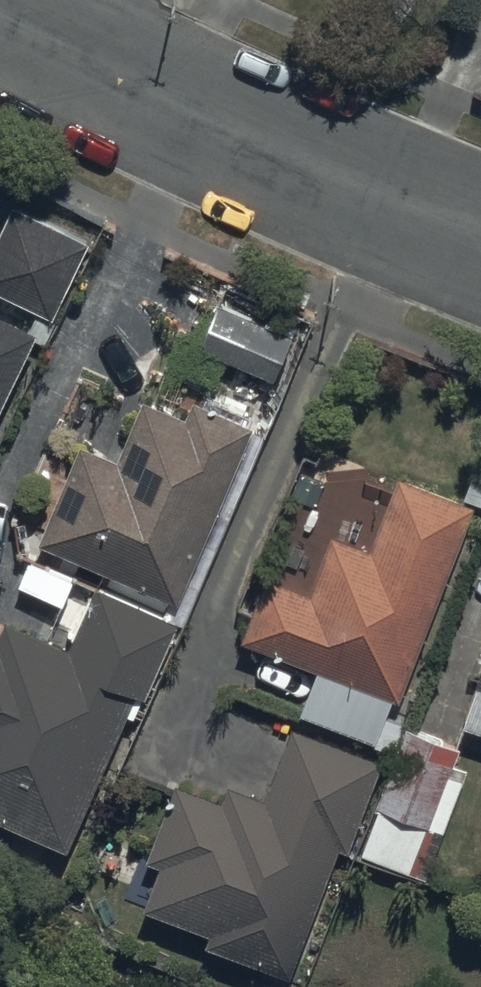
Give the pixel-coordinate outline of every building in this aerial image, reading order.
[(49,312),(85,234),(11,200),(0,223),(0,289),(49,312)] [(223,293),(199,342),(272,377),(296,328),(223,293)] [(34,328),(0,312),(0,400),(34,328)] [(76,554),(116,571),(179,596),(251,420),(188,394),(182,408),(142,392),(117,453),(78,437),(37,538),(76,554)] [(403,693),(475,494),(400,467),(374,538),(333,523),(312,582),(266,566),(242,632),(314,658),(296,707),(377,737),(378,735),(394,690),(403,693)] [(66,643),(3,617),(0,623),(0,818),(67,845),(131,688),(147,695),(180,617),(91,581),(66,643)] [(467,715),(480,719),(480,672),(467,715)] [(459,741),(391,711),(378,735),(399,744),(377,797),(381,799),(360,847),(423,874),(471,763),(453,755),(459,741)] [(161,857),(145,900),(212,924),(207,938),(290,968),(337,838),(348,842),(382,750),(291,716),(265,788),(229,774),(223,789),(176,772),(147,851),(161,857)]
